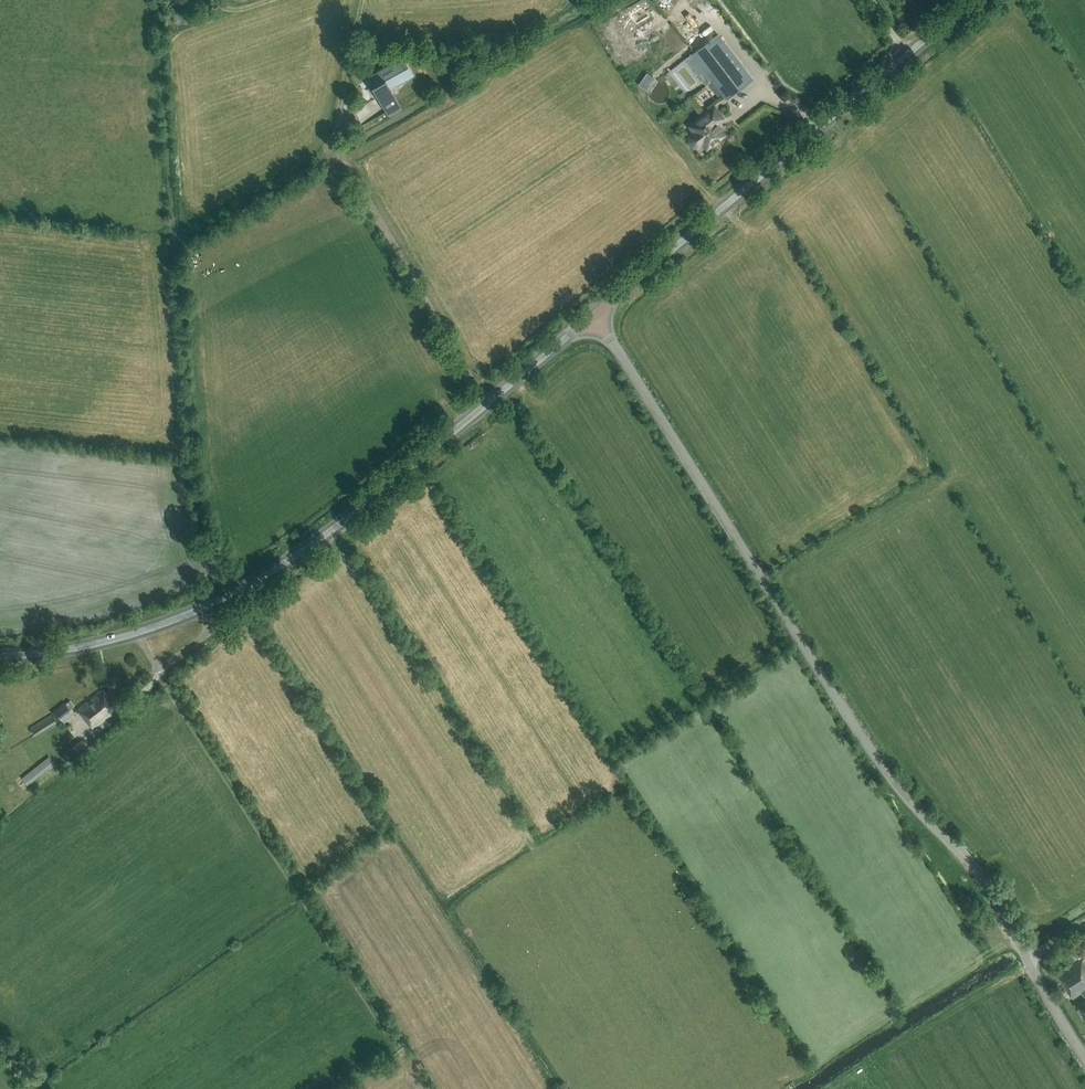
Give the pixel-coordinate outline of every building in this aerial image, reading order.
[(726,98),(752,78),(718,34),(692,55),(726,98)] [(372,86),(389,117),(403,110),(389,85),(410,74),(403,60),(375,76),(379,83),(372,86)] [(646,73),(638,84),(643,88),(651,76),(646,73)] [(362,120),(382,108),(375,97),(355,108),(362,120)] [(696,131),(689,136),(689,140),(693,146),(697,146),(704,141),(708,146),(706,147),(707,148),(724,134),(715,123),(722,118),(714,108),(690,126),(691,127),(692,126),(696,131)] [(109,698),(102,689),(77,708),(93,728),(111,714),(109,712),(122,702),(115,693),(109,698)] [(59,719),(70,711),(65,703),(53,712),(59,719)] [(35,736),(57,722),(51,714),(30,728),(35,736)] [(76,758),(88,748),(88,747),(82,740),(66,752),(61,756),(67,763),(75,757),(76,758)] [(50,769),(56,765),(48,756),(22,777),(28,786),(50,768),(50,769)] [(1081,957),(1078,951),(1068,956),(1071,962),(1081,957)] [(1082,959),(1057,975),(1073,998),(1082,992),(1084,996),(1084,964),(1082,959)] [(1075,1004),(1076,1005),(1075,1005),(1079,1012),(1080,1012),(1084,1018),(1084,998),(1075,1004)]
